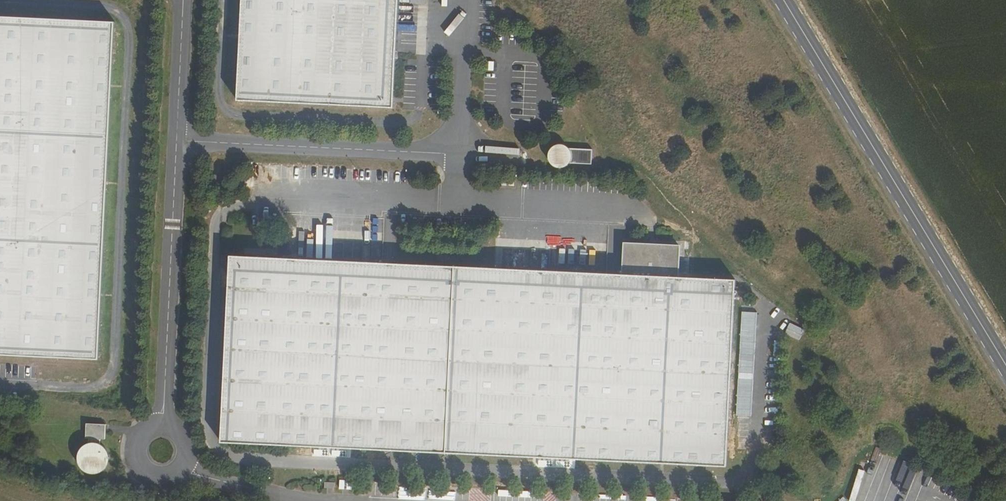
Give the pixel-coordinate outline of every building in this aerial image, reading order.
[(241,96),(397,104),(402,0),(245,0),(241,96)] [(100,353),(118,16),(0,10),(0,349),(100,353)] [(568,163),(571,161),(594,162),(595,146),(573,145),(571,143),(568,141),(564,140),(561,141),(557,142),(554,144),(552,147),(551,150),(551,152),(551,156),(553,159),(555,162),(558,164),(562,165),(565,164),(568,163)] [(738,277),(680,274),(682,243),(626,241),(625,270),(232,251),(222,439),(729,464),(738,277)] [(107,420),(87,419),(86,434),(91,434),(91,437),(87,439),(84,441),(81,444),(79,448),(78,452),(79,456),(80,460),(82,463),(85,466),(89,468),(93,469),(97,469),(101,467),(104,465),(107,462),(109,459),(110,455),(110,451),(109,447),(107,443),(104,440),(101,438),(101,435),(106,435),(107,420)] [(891,500),(892,500),(896,500),(899,488),(893,486),(891,500)]
